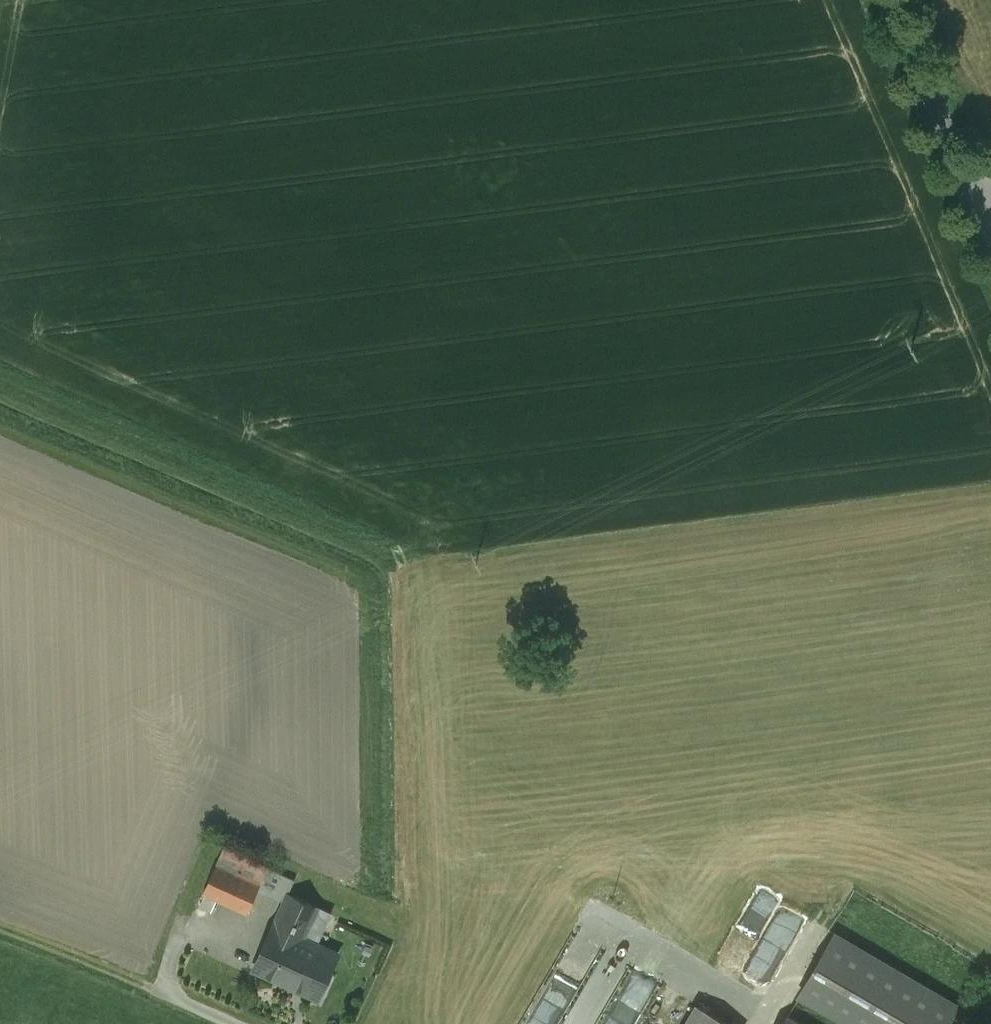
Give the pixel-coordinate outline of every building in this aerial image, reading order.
[(268,866),(224,847),(203,892),(247,913),(268,866)] [(330,913),(289,894),(255,967),(317,995),(337,954),(305,939),(312,923),(323,928),(330,913)] [(836,933),(800,994),(850,1023),(947,1023),(958,1005),(836,933)] [(698,1004),(686,1023),(732,1023),(698,1004)] [(788,1014),(782,1023),(805,1023),(788,1014)]
